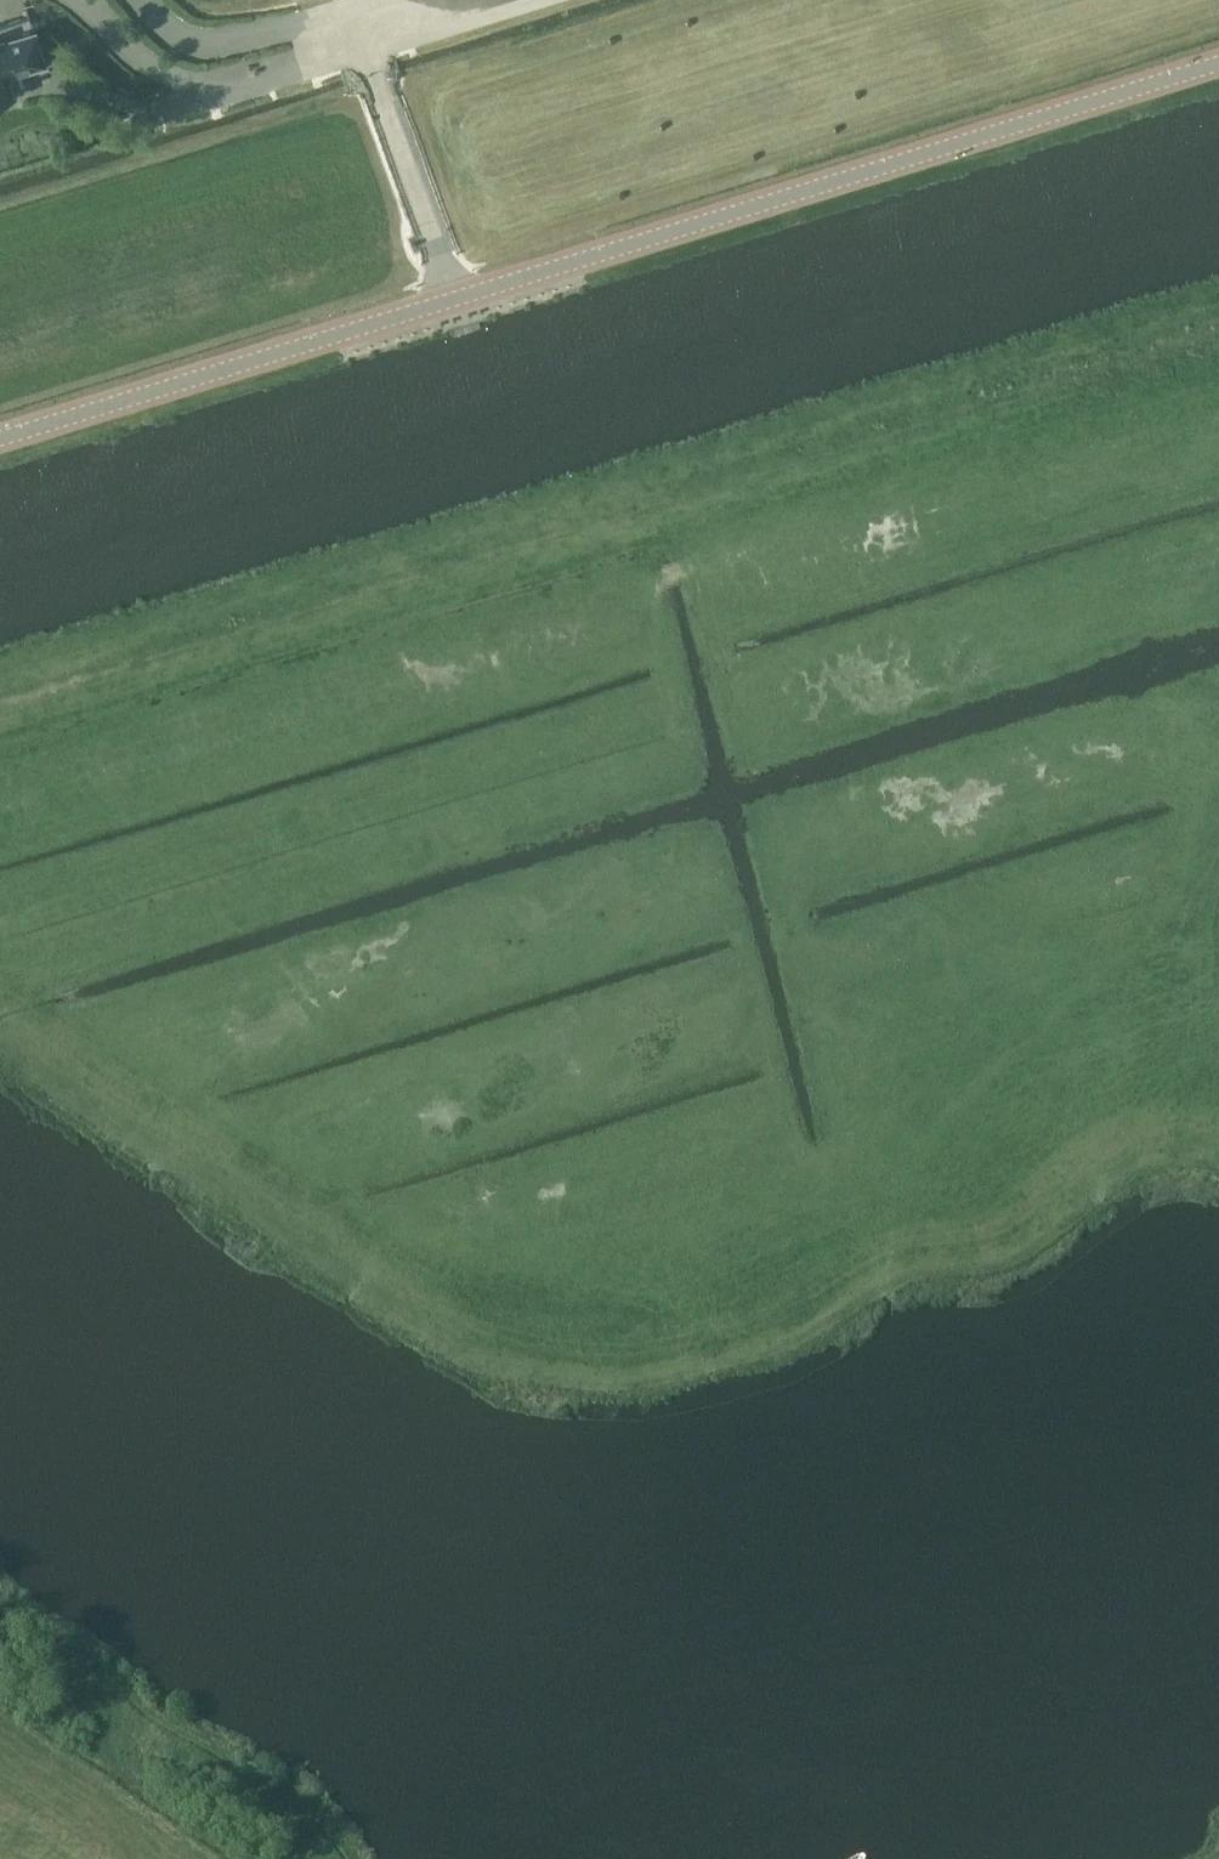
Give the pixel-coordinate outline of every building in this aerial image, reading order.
[(14,95),(7,75),(45,63),(35,32),(0,43),(0,99),(14,95)]
